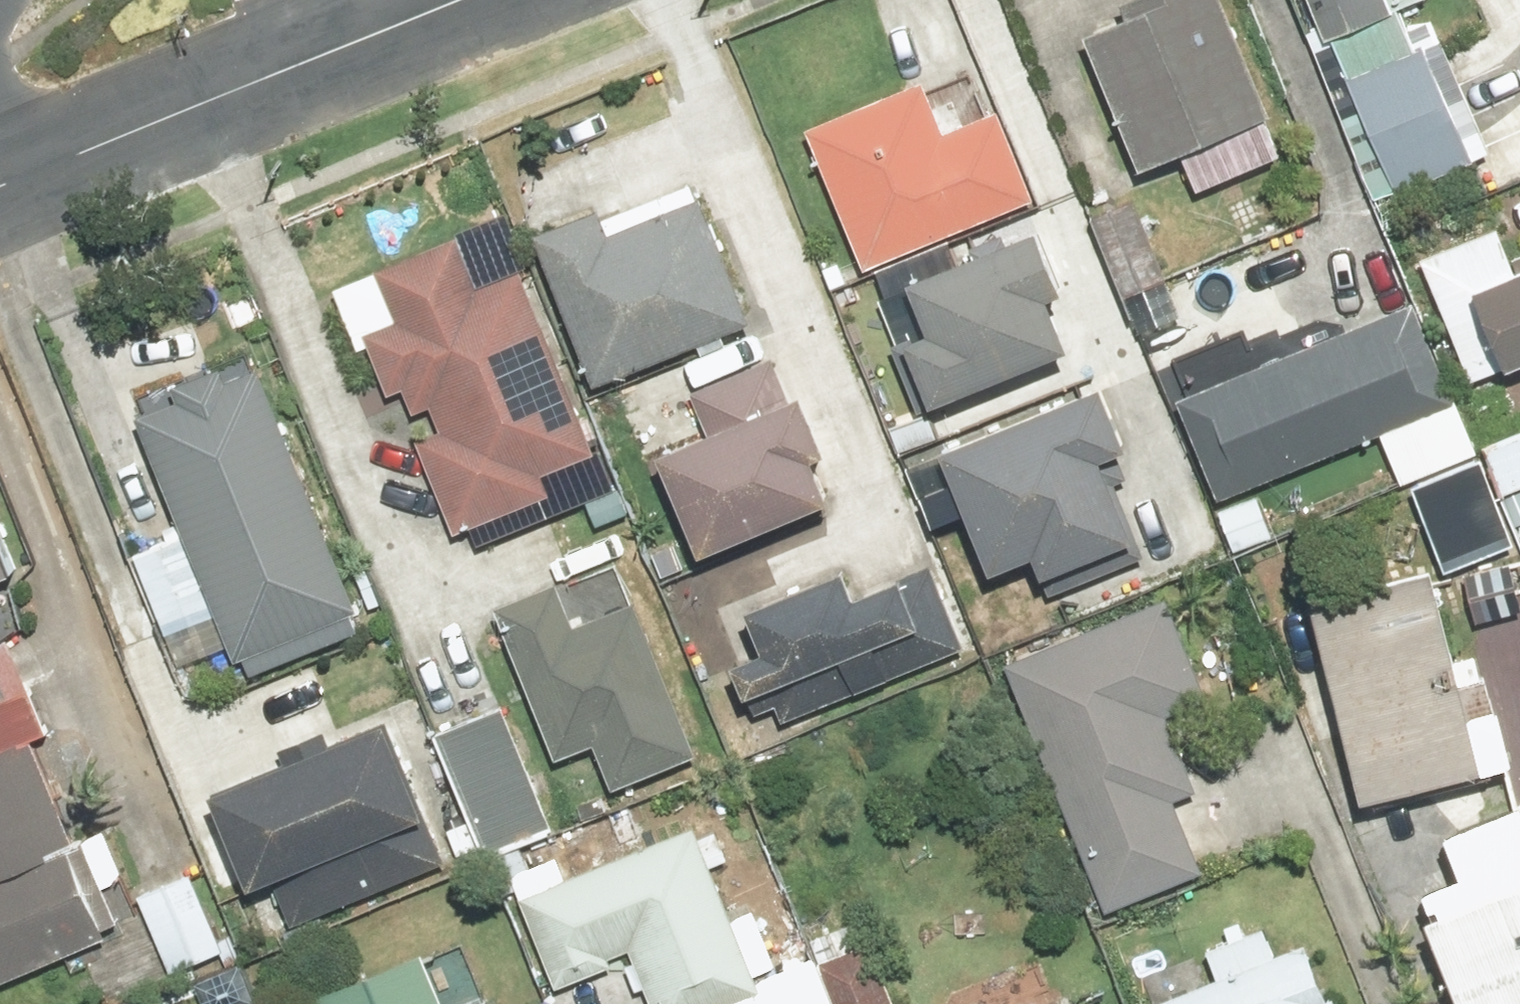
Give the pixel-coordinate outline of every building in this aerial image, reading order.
[(1075,46),(1135,176),(1169,161),(1187,200),(1279,158),(1206,0),(1144,0),(1150,12),(1075,46)] [(1394,14),(1425,1),(1425,0),(1297,0),(1317,46),(1325,43),(1394,14)] [(1394,14),(1325,43),(1391,198),(1467,166),(1419,51),(1411,54),(1394,14)] [(915,91),(802,135),(856,272),(1024,206),(990,120),(935,142),(915,91)] [(589,213),(529,238),(590,386),(740,324),(685,191),(595,228),(589,213)] [(1126,203),(1085,222),(1137,336),(1179,317),(1126,203)] [(1047,300),(1022,240),(897,291),(918,343),(892,353),(918,414),(1054,359),(1032,306),(1047,300)] [(586,457),(514,279),(471,296),(451,247),(376,278),(395,325),(357,340),(382,402),(399,395),(408,417),(426,409),(437,437),(414,447),(451,539),(544,501),(535,477),(586,457)] [(1509,279),(1461,298),(1493,378),(1519,367),(1519,255),(1503,262),(1509,279)] [(1175,371),(1187,400),(1169,407),(1209,506),(1446,409),(1406,310),(1248,375),(1236,346),(1175,371)] [(702,440),(646,464),(689,567),(814,515),(794,468),(807,463),(758,345),(724,359),(732,377),(684,397),(702,440)] [(130,430),(175,538),(128,557),(160,635),(206,616),(227,666),(237,661),(245,680),(355,635),(250,381),(219,394),(212,377),(168,396),(174,412),(130,430)] [(1092,397),(931,466),(979,579),(1019,562),(1030,588),(1123,548),(1089,469),(1118,456),(1092,397)] [(1457,448),(1442,414),(1390,437),(1405,471),(1457,448)] [(1481,452),(1484,458),(1440,477),(1457,517),(1519,491),(1519,435),(1481,452)] [(959,657),(925,570),(846,601),(837,578),(734,618),(752,662),(722,673),(735,707),(769,694),(782,727),(959,657)] [(1420,582),(1299,612),(1348,811),(1470,782),(1457,729),(1484,722),(1475,686),(1447,692),(1420,582)] [(548,588),(487,612),(550,768),(588,752),(605,795),(686,762),(625,611),(567,635),(548,588)] [(1159,602),(998,670),(1102,918),(1197,879),(1165,803),(1188,794),(1158,722),(1201,704),(1159,602)] [(96,945),(17,748),(39,739),(3,649),(0,650),(0,983),(96,945)] [(498,711),(427,742),(480,862),(550,832),(498,711)] [(374,731),(321,754),(315,740),(279,755),(285,769),(201,804),(241,899),(265,889),(281,928),(430,866),(374,731)] [(1507,817),(1433,849),(1448,884),(1410,900),(1422,930),(1412,934),(1442,1003),(1519,1003),(1519,745),(1483,761),(1507,817)] [(690,835),(566,886),(556,861),(504,883),(550,996),(610,971),(606,962),(620,956),(640,1003),(748,1003),(758,1000),(750,980),(769,972),(746,917),(727,925),(690,835)] [(218,954),(185,879),(132,902),(166,978),(218,954)] [(852,927),(800,949),(824,1003),(885,1003),(852,927)] [(1167,1003),(1328,1003),(1306,948),(1276,960),(1266,933),(1201,958),(1212,987),(1167,1003)] [(307,1003),(308,1003),(434,1003),(415,959),(307,1003)]
